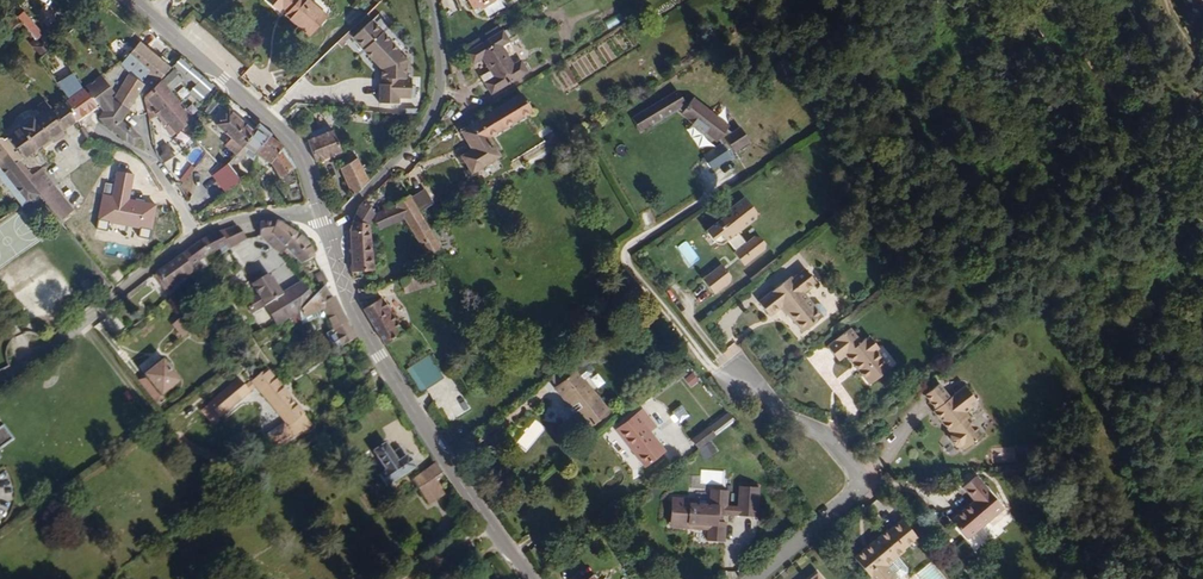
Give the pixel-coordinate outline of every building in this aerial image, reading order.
[(317,21),(293,0),(292,0),(290,2),(288,0),(256,0),(254,2),(267,14),(273,7),(279,13),(276,17),(301,40),(317,21)] [(487,0),(462,0),(467,10),(472,7),(474,10),(476,9),(488,3),(487,0)] [(481,18),(496,11),(492,1),(488,3),(476,9),(481,18)] [(28,11),(21,16),(39,37),(45,32),(28,11)] [(380,66),(381,65),(382,79),(403,79),(403,74),(409,73),(410,55),(396,57),(406,48),(374,14),(351,35),(380,66)] [(486,42),(495,38),(492,32),(484,36),(486,42)] [(37,36),(30,41),(42,56),(49,50),(37,36)] [(513,67),(505,71),(495,51),(503,47),(498,36),(495,38),(486,42),(472,49),(461,54),(466,65),(476,60),(482,73),(477,76),(479,82),(476,84),(482,96),(518,78),(513,67)] [(162,82),(169,74),(132,41),(121,54),(158,86),(162,82)] [(461,54),(472,49),(469,43),(458,49),(461,54)] [(98,70),(110,60),(113,57),(110,54),(94,66),(98,70)] [(182,59),(171,73),(206,99),(217,85),(182,59)] [(10,77),(16,72),(8,62),(3,67),(10,77)] [(105,94),(119,104),(133,80),(126,73),(129,70),(125,65),(122,68),(105,94)] [(99,90),(103,86),(90,69),(73,83),(84,98),(86,95),(99,105),(94,114),(113,133),(120,127),(111,116),(119,104),(105,94),(99,90)] [(55,97),(70,85),(59,71),(44,83),(55,97)] [(382,79),(378,79),(378,105),(400,104),(400,96),(414,96),(414,79),(403,79),(382,79)] [(186,114),(178,105),(162,82),(158,86),(147,96),(147,99),(154,109),(151,112),(168,132),(186,114)] [(62,114),(84,98),(73,83),(70,85),(55,97),(51,100),(62,114)] [(675,88),(631,118),(640,132),(685,102),(675,88)] [(505,155),(493,134),(543,106),(534,90),(466,128),(477,147),(468,152),(478,170),(505,155)] [(729,123),(692,96),(680,113),(717,139),(729,123)] [(62,114),(51,100),(0,141),(0,150),(6,158),(10,155),(62,114)] [(237,143),(252,126),(227,104),(213,121),(226,134),(223,139),(232,148),(237,143)] [(314,137),(335,133),(333,125),(312,129),(314,137)] [(248,153),(260,138),(262,135),(252,126),(237,143),(248,153)] [(740,126),(724,136),(733,151),(750,141),(740,126)] [(318,160),(348,155),(344,132),(335,133),(314,137),(318,160)] [(284,171),(273,150),(260,138),(248,153),(258,163),(263,176),(267,176),(272,205),(289,202),(284,171)] [(729,157),(719,142),(702,154),(713,169),(729,157)] [(0,150),(0,192),(11,206),(32,191),(19,174),(12,166),(6,158),(0,150)] [(12,166),(16,163),(10,155),(6,158),(12,166)] [(19,174),(22,171),(16,163),(12,166),(19,174)] [(49,213),(61,203),(31,164),(22,171),(19,174),(32,191),(49,213)] [(352,196),(365,185),(360,164),(345,167),(352,196)] [(221,192),(231,184),(216,165),(215,167),(207,172),(221,192)] [(133,174),(116,172),(112,195),(102,194),(97,219),(153,230),(156,204),(130,198),(133,174)] [(410,206),(422,199),(416,185),(404,192),(410,206)] [(419,223),(410,206),(404,192),(402,189),(387,197),(388,199),(382,202),(366,211),(374,224),(397,213),(418,257),(432,250),(419,223)] [(737,261),(757,245),(758,239),(753,233),(747,232),(738,238),(730,228),(749,214),(749,207),(738,193),(722,205),(723,207),(700,226),(710,240),(715,240),(722,235),(730,245),(727,248),(737,261)] [(369,266),(373,265),(364,218),(366,211),(362,205),(339,227),(344,269),(348,268),(349,272),(369,269),(369,266)] [(302,253),(298,240),(262,221),(247,222),(248,235),(252,235),(262,245),(270,254),(277,249),(285,260),(302,253)] [(244,239),(236,227),(219,234),(226,247),(228,249),(244,239)] [(195,264),(206,254),(226,247),(219,234),(208,238),(187,253),(195,264)] [(686,240),(675,247),(688,266),(699,259),(686,240)] [(156,274),(167,288),(196,265),(195,264),(187,253),(156,274)] [(707,289),(723,277),(723,271),(715,259),(696,274),(707,289)] [(810,300),(807,302),(797,288),(810,279),(798,264),(786,275),(784,272),(752,297),(762,310),(772,303),(775,300),(781,308),(796,326),(818,310),(818,306),(814,301),(810,300)] [(305,283),(311,281),(308,272),(302,274),(305,283)] [(260,299),(270,292),(258,275),(251,280),(248,275),(237,283),(247,296),(235,305),(243,316),(255,308),(263,303),(260,299)] [(168,288),(171,292),(180,286),(177,282),(168,288)] [(269,326),(290,312),(303,296),(291,282),(273,295),(263,303),(255,308),(269,326)] [(338,337),(344,332),(322,299),(320,301),(309,288),(303,296),(290,312),(292,323),(312,308),(335,340),(338,337)] [(260,299),(263,303),(273,295),(270,292),(260,299)] [(390,342),(405,331),(385,298),(369,309),(390,342)] [(778,311),(781,308),(775,300),(772,303),(778,311)] [(174,314),(177,312),(172,305),(169,308),(174,314)] [(174,326),(185,340),(195,332),(184,318),(174,326)] [(869,347),(872,344),(863,332),(860,335),(858,334),(855,337),(844,323),(821,341),(832,356),(840,350),(861,376),(868,376),(880,368),(880,361),(869,347)] [(343,344),(349,340),(344,332),(338,337),(343,344)] [(428,353),(406,368),(421,391),(444,375),(428,353)] [(164,390),(182,376),(167,355),(163,359),(160,355),(154,360),(157,363),(150,369),(164,390)] [(576,427),(597,410),(566,369),(573,362),(567,355),(541,375),(548,384),(545,386),(576,427)] [(159,393),(164,390),(150,369),(143,373),(159,393)] [(307,422),(301,414),(266,372),(252,383),(255,387),(257,389),(283,421),(287,426),(296,437),(297,436),(294,432),(298,429),(303,436),(312,429),(307,422)] [(682,379),(688,388),(697,382),(691,373),(682,379)] [(336,395),(341,403),(367,385),(362,377),(336,395)] [(933,378),(918,391),(944,423),(963,409),(959,403),(972,395),(959,378),(944,390),(933,378)] [(229,389),(239,402),(255,387),(252,383),(246,389),(239,380),(229,389)] [(212,423),(239,402),(229,389),(202,410),(212,423)] [(681,423),(691,417),(684,406),(674,412),(681,423)] [(703,426),(708,434),(729,418),(724,411),(703,426)] [(660,459),(646,440),(652,436),(639,419),(614,438),(641,474),(660,459)] [(287,426),(283,421),(279,424),(283,428),(269,439),(279,451),(294,441),(292,439),(296,437),(287,426)] [(0,428),(0,442),(4,448),(14,441),(3,426),(0,428)] [(370,465),(390,452),(384,443),(377,448),(370,438),(358,446),(370,465)] [(279,451),(269,439),(265,442),(275,454),(279,451)] [(377,477),(403,460),(396,448),(390,452),(370,465),(369,466),(377,477)] [(412,485),(429,474),(435,470),(430,462),(407,477),(412,485)] [(422,501),(439,489),(429,474),(412,485),(422,501)] [(959,539),(996,510),(971,479),(958,489),(968,502),(945,521),(959,539)] [(748,514),(751,487),(732,485),(730,506),(718,505),(720,489),(703,487),(702,498),(682,496),(679,523),(700,526),(698,537),(715,539),(717,519),(709,518),(710,512),(717,513),(718,510),(730,512),(729,512),(748,514)] [(882,549),(890,543),(889,542),(903,532),(890,513),(876,523),(875,522),(842,545),(866,578),(881,569),(885,569),(890,566),(891,562),(882,549)] [(810,569),(798,578),(818,578),(810,569)]
